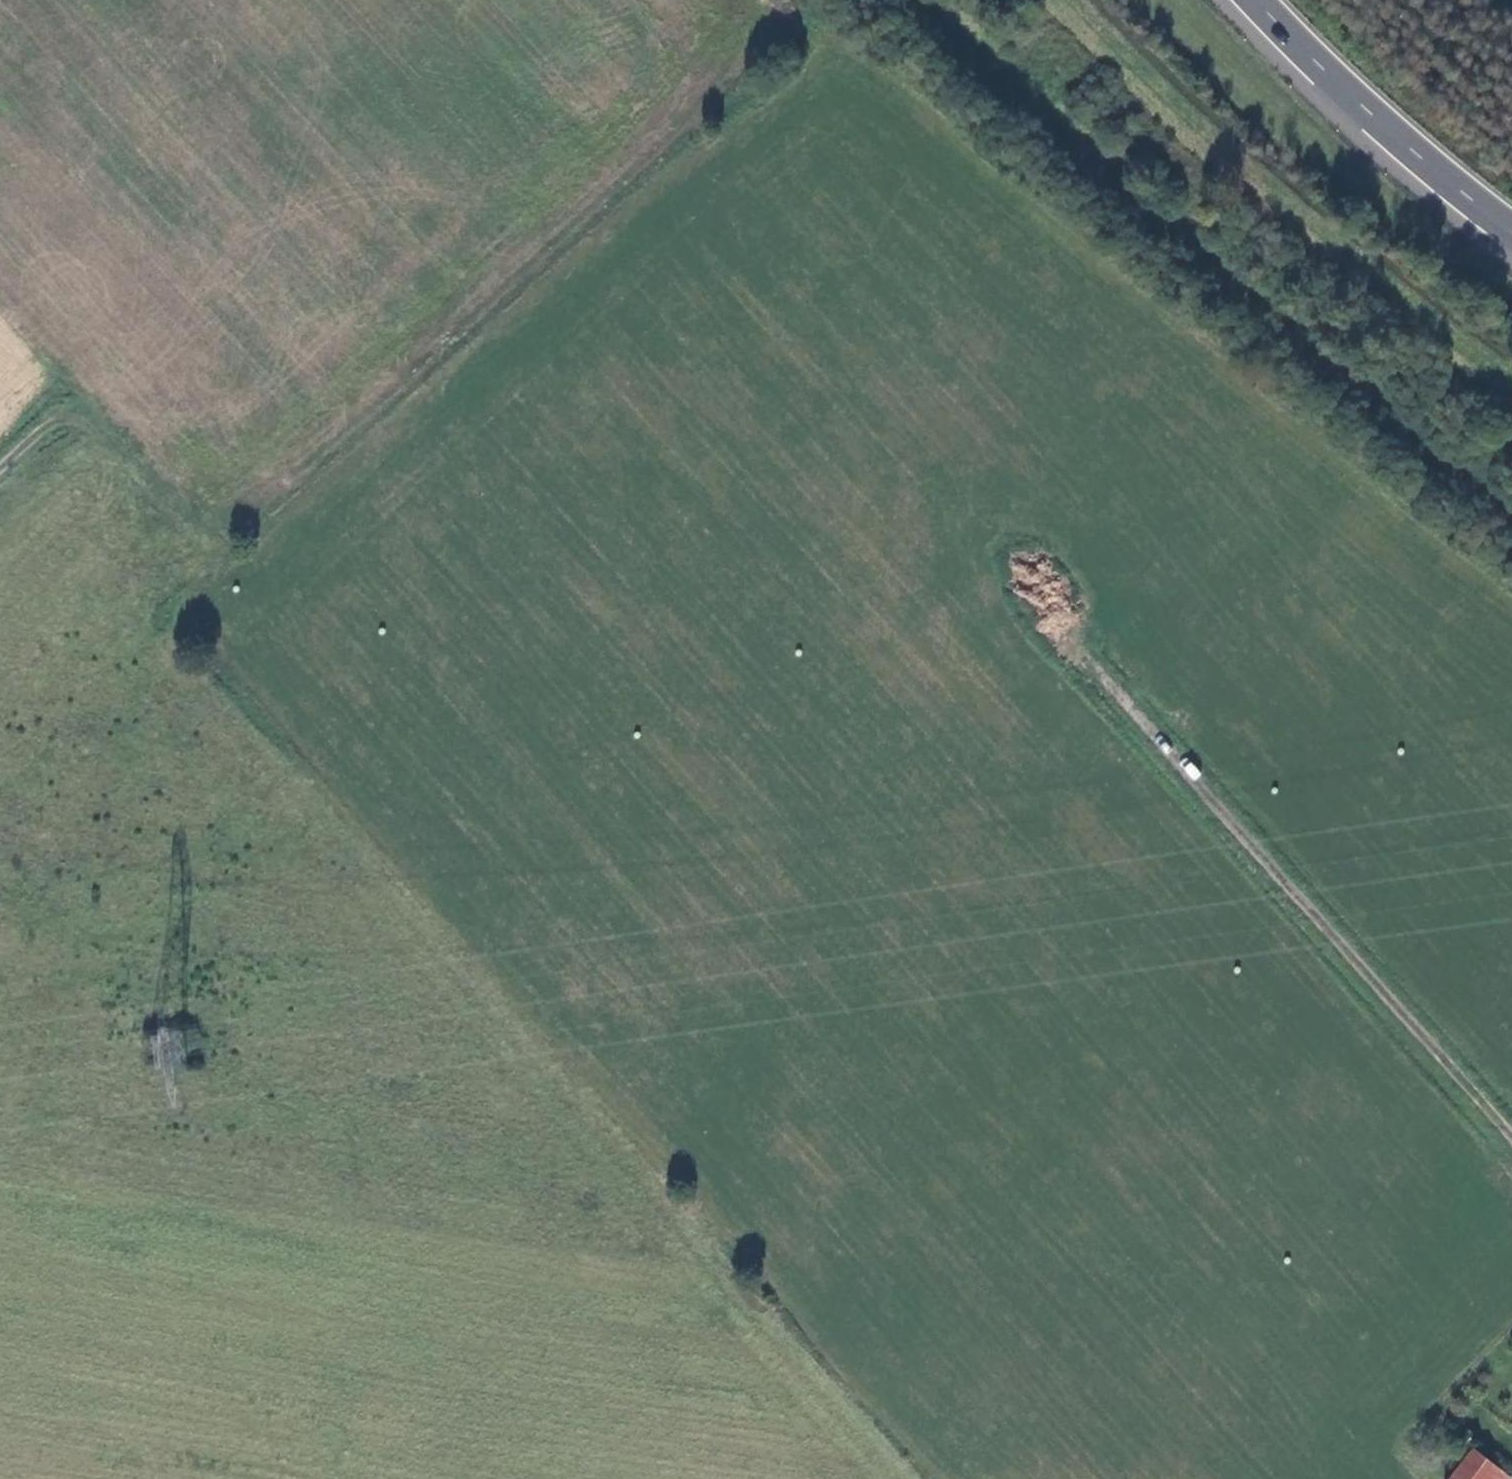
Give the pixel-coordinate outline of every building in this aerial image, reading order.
[(1445,1478),(1484,1478),(1494,1465),(1467,1446),(1445,1478)]
